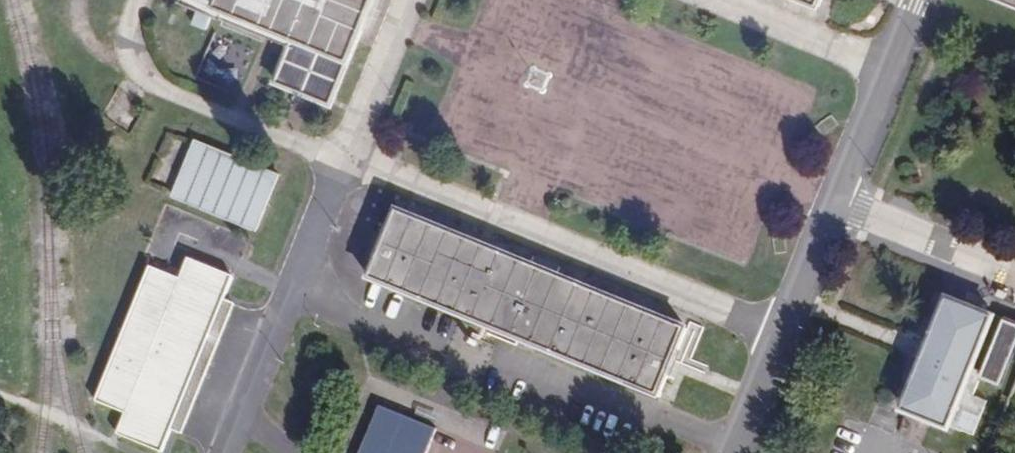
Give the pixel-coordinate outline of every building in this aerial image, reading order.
[(176,4),(286,48),(272,84),(327,107),(371,0),(178,0),(176,4)] [(1014,12),(1014,0),(985,0),(1014,12)] [(236,92),(252,51),(213,36),(197,77),(236,92)] [(193,138),(170,197),(258,230),(280,171),(193,138)] [(392,216),(365,285),(654,400),(681,332),(392,216)] [(225,279),(181,261),(173,281),(142,269),(88,404),(119,416),(111,437),(152,452),(155,452),(225,279)] [(999,291),(988,286),(985,293),(997,297),(999,291)] [(943,426),(986,313),(939,295),(919,349),(896,407),(943,426)] [(1014,330),(1014,324),(997,317),(974,376),(995,384),(1014,330)] [(361,452),(427,452),(438,426),(381,403),(361,452)]
